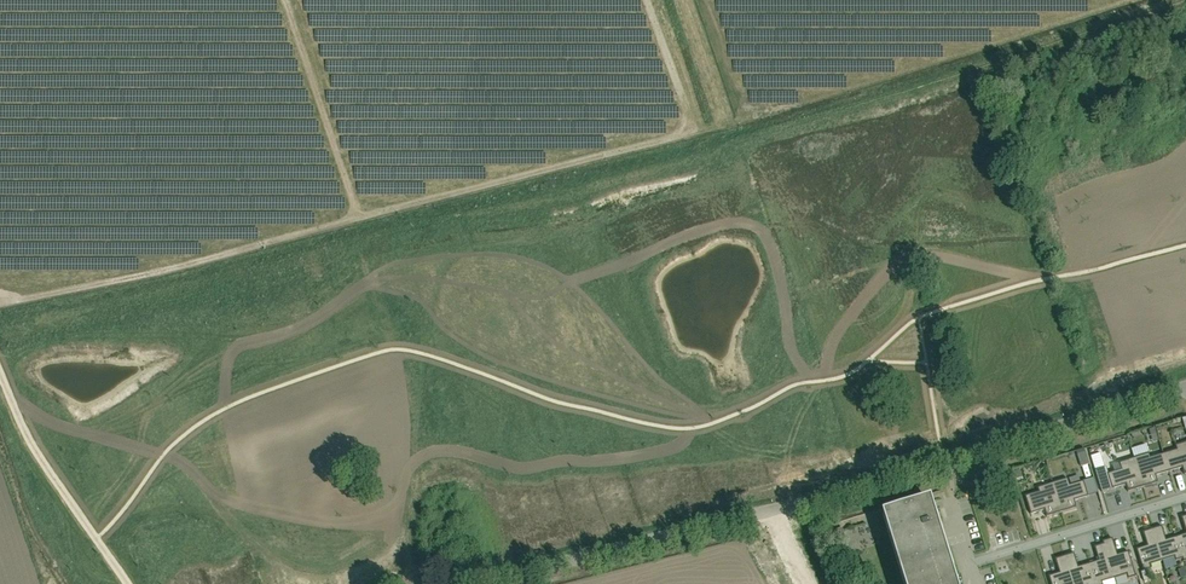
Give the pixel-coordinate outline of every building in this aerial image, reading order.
[(1176,446),(1177,450),(1164,454),(1169,472),(1182,468),(1185,475),(1185,443),(1176,446)] [(1086,453),(1077,455),(1081,467),(1089,464),(1086,453)] [(1169,472),(1164,454),(1151,458),(1149,454),(1134,459),(1143,488),(1158,483),(1156,476),(1169,472)] [(1128,492),(1143,488),(1134,459),(1095,471),(1102,493),(1126,485),(1128,492)] [(1068,479),(1053,484),(1062,513),(1077,508),(1075,501),(1088,497),(1084,482),(1070,486),(1068,479)] [(1047,517),(1062,513),(1053,484),(1038,488),(1039,492),(1025,497),(1031,515),(1045,510),(1047,517)] [(932,503),(884,518),(905,583),(958,583),(943,538),(942,538),(937,522),(938,522),(932,503)] [(1183,560),(1177,538),(1166,541),(1162,527),(1153,530),(1162,562),(1175,558),(1176,562),(1183,560)] [(1162,562),(1153,530),(1143,533),(1147,546),(1137,550),(1143,572),(1146,571),(1151,569),(1150,565),(1162,562)] [(1183,560),(1184,563),(1185,562),(1185,535),(1177,538),(1183,560)] [(839,549),(843,547),(848,546),(845,536),(836,539),(839,549)] [(1104,545),(1115,579),(1127,576),(1128,580),(1136,577),(1129,552),(1118,556),(1113,539),(1103,542),(1104,545)] [(1104,545),(1095,548),(1099,561),(1089,565),(1095,583),(1103,583),(1115,579),(1104,545)] [(1089,565),(1079,568),(1074,554),(1065,557),(1073,583),(1095,583),(1089,565)] [(1065,557),(1055,560),(1060,573),(1049,577),(1051,583),(1073,583),(1065,557)]
